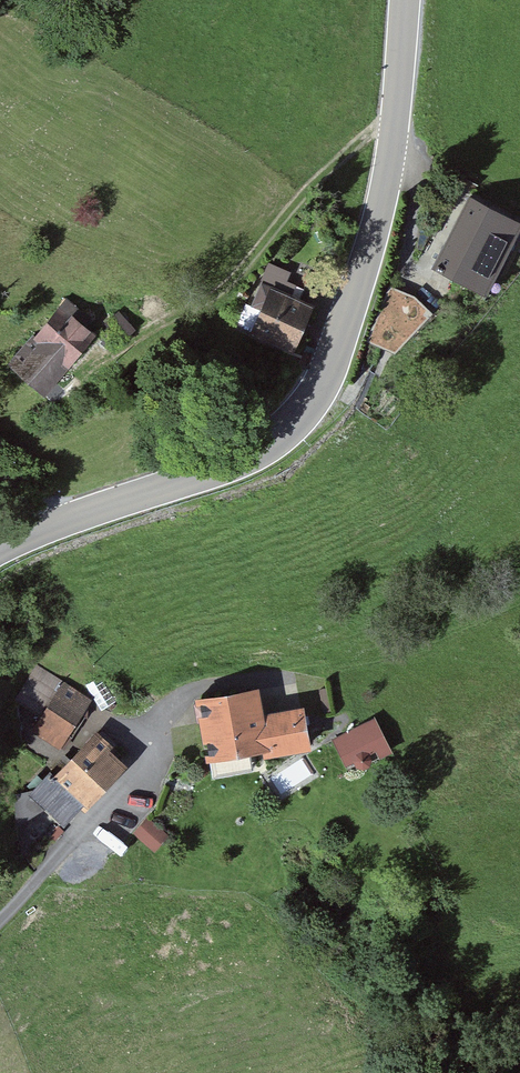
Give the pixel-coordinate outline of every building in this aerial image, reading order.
[(468,195),(435,266),(490,292),(519,228),(519,220),(468,195)] [(388,284),(372,340),(412,351),(427,295),(388,284)] [(267,288),(252,328),(302,346),(317,306),(267,288)] [(100,328),(66,297),(8,361),(42,391),(100,328)] [(131,324),(119,310),(103,323),(116,337),(131,324)] [(62,746),(91,697),(62,680),(33,729),(62,746)] [(255,684),(198,694),(210,761),(309,744),(302,708),(260,716),(255,684)] [(388,742),(374,716),(334,737),(348,763),(388,742)] [(95,730),(55,772),(85,800),(125,758),(95,730)] [(147,816),(133,832),(153,849),(167,833),(147,816)]
